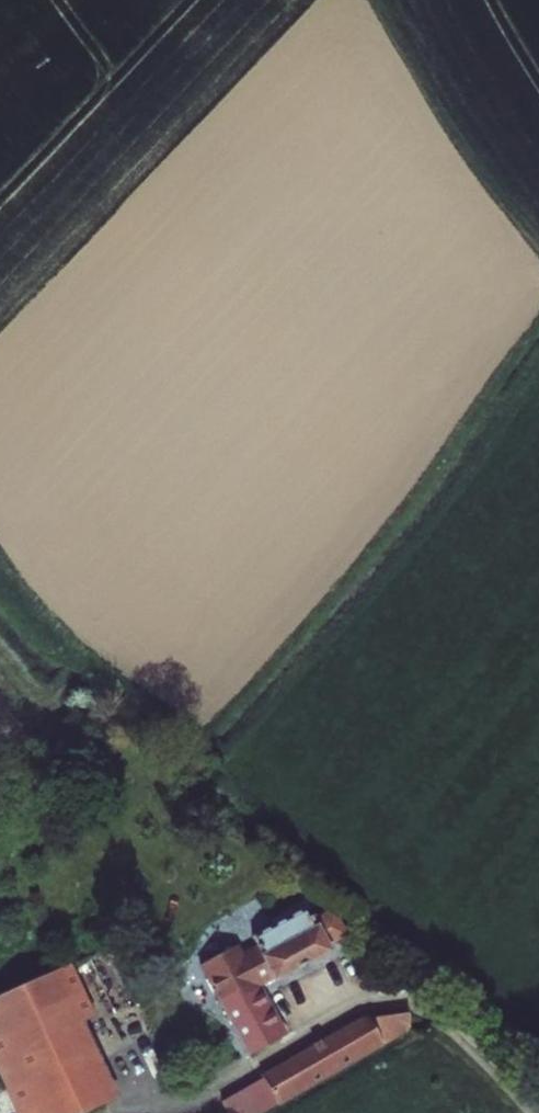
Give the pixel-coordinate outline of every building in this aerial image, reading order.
[(225,956),(198,972),(238,1045),(270,1027),(241,974),(259,964),(264,974),(318,944),(313,935),(334,924),(324,905),(304,916),(297,903),(244,933),(249,944),(225,956)] [(189,956),(198,972),(225,956),(216,940),(189,956)] [(19,1112),(32,1112),(96,1088),(42,959),(0,976),(0,1063),(19,1112)] [(219,1112),(224,1112),(389,1017),(394,994),(352,1005),(248,1067),(251,1071),(209,1095),(219,1112)]
